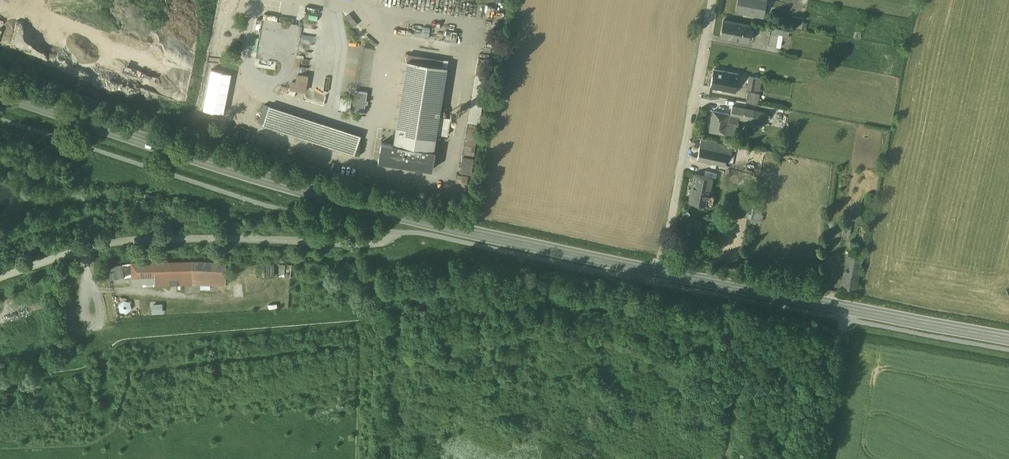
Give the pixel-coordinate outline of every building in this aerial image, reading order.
[(736,10),(745,12),(745,9),(753,11),(752,13),(763,15),(766,0),(738,0),(736,10)] [(269,24),(279,24),(279,14),(264,13),(263,19),(257,19),(257,26),(262,26),(262,20),(269,20),(269,24)] [(803,18),(792,16),(790,26),(802,28),(803,18)] [(752,26),(724,21),(720,38),(749,43),(752,26)] [(789,31),(770,28),(768,45),(780,47),(782,38),(788,39),(789,31)] [(447,31),(445,41),(456,43),(458,32),(447,31)] [(444,60),(408,54),(407,60),(443,66),(444,60)] [(443,66),(407,60),(405,74),(394,145),(434,151),(436,136),(437,133),(439,117),(447,67),(443,66)] [(738,74),(720,70),(714,69),(711,86),(735,91),(738,74)] [(296,81),(291,80),(290,90),(305,93),(308,75),(298,74),(297,73),(296,81)] [(749,77),(747,89),(759,91),(761,79),(749,77)] [(475,79),(463,157),(473,158),(486,80),(475,79)] [(367,92),(356,90),(353,110),(364,112),(367,92)] [(760,94),(750,92),(749,103),(758,104),(760,94)] [(341,97),(339,106),(349,109),(351,99),(341,97)] [(360,135),(271,104),(263,126),(354,155),(360,135)] [(754,109),(731,105),(730,114),(729,118),(733,119),(752,122),(754,109)] [(730,114),(714,111),(713,115),(710,132),(726,135),(729,118),(730,114)] [(450,119),(439,117),(437,133),(447,135),(450,119)] [(731,144),(702,139),(700,147),(730,153),(732,145),(731,144)] [(394,145),(381,143),(378,162),(432,170),(435,151),(434,151),(394,145)] [(730,153),(700,147),(698,159),(699,160),(727,165),(730,153)] [(473,158),(463,157),(460,173),(471,174),(474,159),(473,158)] [(713,178),(694,174),(689,203),(699,204),(708,206),(713,178)] [(746,219),(761,220),(761,208),(746,207),(746,219)] [(852,225),(845,224),(843,235),(850,236),(852,225)] [(855,250),(848,248),(847,255),(854,256),(855,250)] [(854,256),(847,255),(846,264),(860,266),(861,257),(854,256)] [(193,263),(132,265),(133,288),(193,286),(225,287),(226,264),(193,263)] [(265,264),(265,276),(273,276),(273,265),(265,264)] [(859,266),(846,264),(841,289),(855,292),(859,266)] [(122,266),(107,270),(109,280),(124,277),(122,266)] [(121,300),(119,312),(129,314),(131,303),(121,300)] [(152,304),(152,315),(162,314),(162,303),(152,304)]
